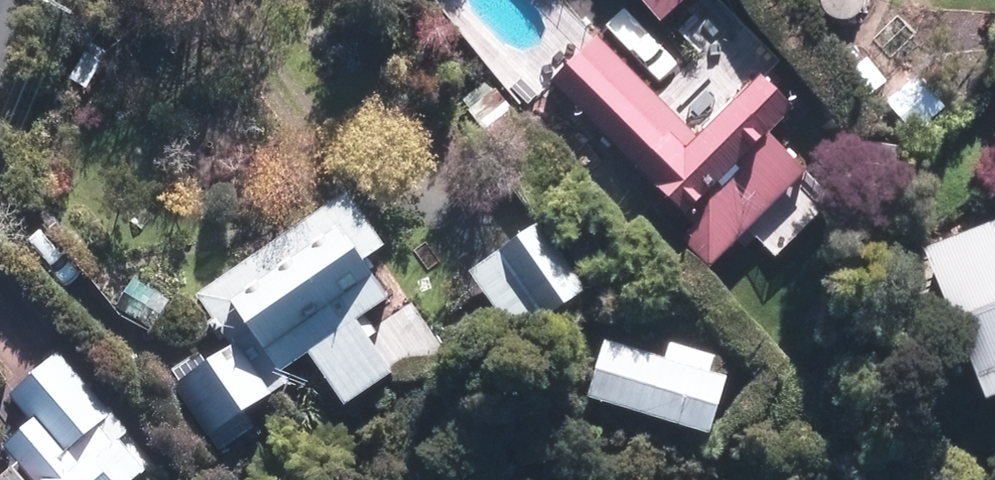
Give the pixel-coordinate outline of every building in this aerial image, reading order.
[(672,26),(703,0),(649,0),(672,26)] [(668,196),(687,215),(703,230),(690,243),(721,275),(817,179),(777,140),(803,114),(770,82),(745,107),(749,111),(712,149),(606,44),(560,89),(668,196)] [(675,227),(687,215),(668,196),(656,209),(675,227)] [(356,197),(203,298),(240,354),(184,391),(225,456),(292,411),(285,402),(299,392),(293,381),(322,363),(358,417),(405,385),(368,328),(403,305),(375,264),(392,253),(356,197)] [(596,296),(547,227),(477,278),(525,345),(596,296)] [(937,256),(994,402),(994,234),(937,256)] [(160,336),(173,311),(142,295),(129,319),(160,336)] [(744,388),(619,347),(599,409),(725,450),(744,388)] [(156,474),(160,471),(69,358),(17,400),(39,427),(11,450),(35,479),(161,479),(156,474)] [(0,371),(0,395),(11,385),(0,371)]
